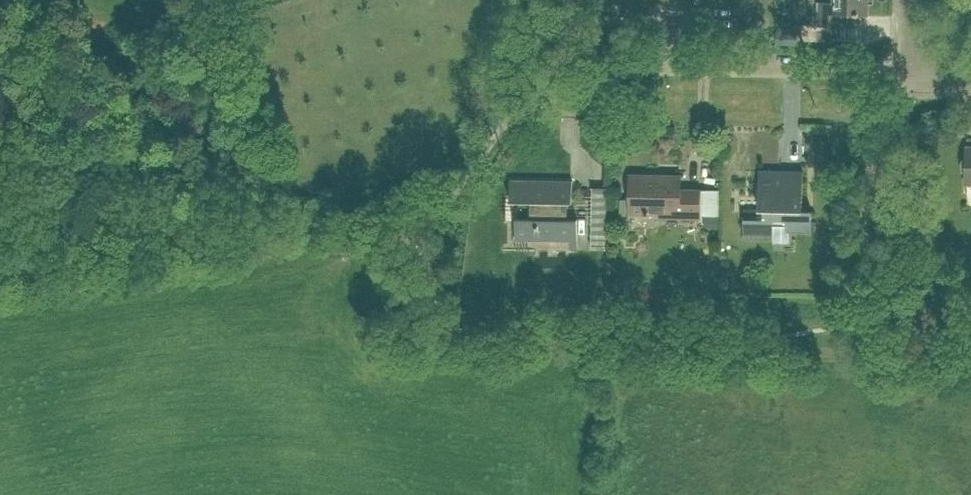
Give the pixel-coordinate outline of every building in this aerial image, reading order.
[(834,1),(819,1),(818,25),(843,26),(843,14),(869,15),(869,3),(873,3),(873,0),(834,0),(834,1)] [(756,17),(748,31),(756,36),(765,23),(756,17)] [(776,27),(776,45),(797,45),(797,28),(776,27)] [(813,232),(814,210),(803,210),(804,173),(761,172),(760,209),(744,209),(743,238),(773,239),(774,222),(788,222),(788,231),(813,232)] [(701,217),(702,189),(675,189),(676,175),(630,175),(629,216),(701,217)] [(579,251),(579,220),(565,219),(566,203),(573,203),(574,180),(511,179),(511,201),(525,202),(525,218),(517,218),(517,240),(572,240),(572,251),(579,251)] [(592,187),(591,246),(606,246),(607,188),(592,187)] [(722,216),(722,192),(708,192),(708,216),(722,216)]
